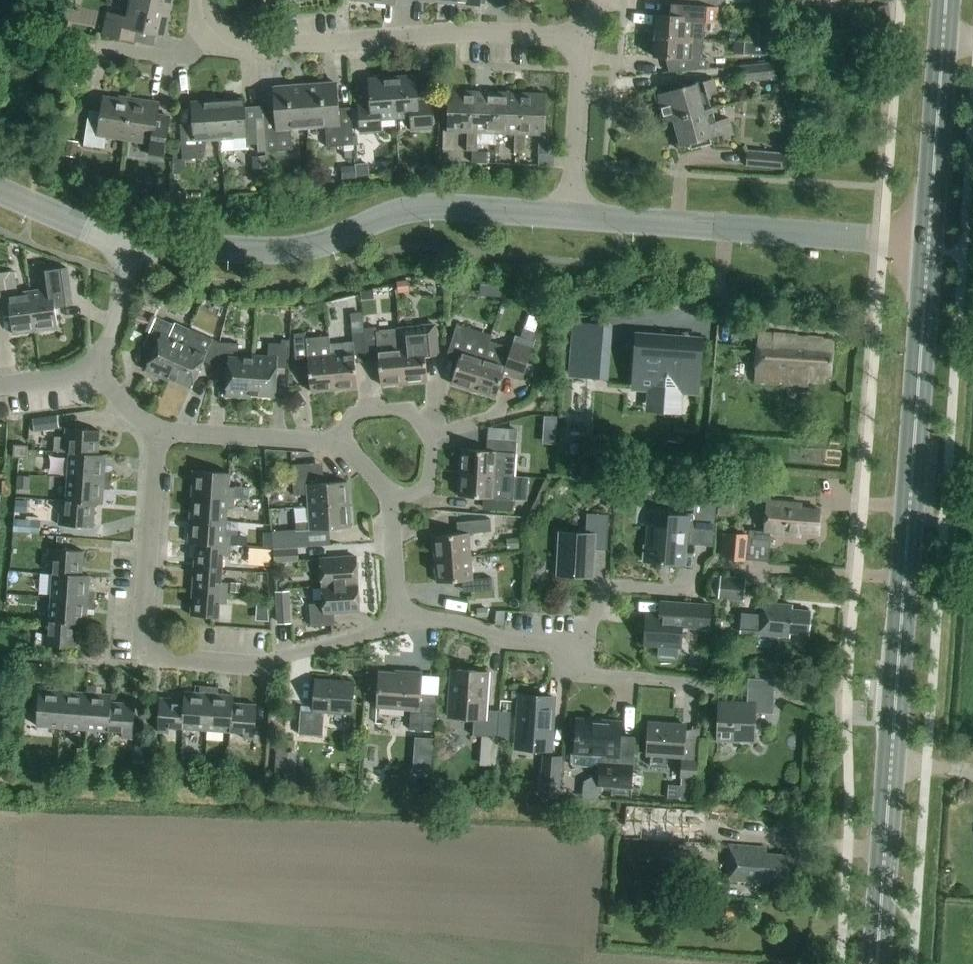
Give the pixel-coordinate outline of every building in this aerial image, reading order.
[(131,2),(170,11),(172,0),(131,0),(131,2)] [(170,11),(131,2),(128,17),(108,13),(103,35),(134,42),(137,30),(165,36),(170,11)] [(657,15),(655,36),(693,39),(703,40),(704,22),(718,23),(719,8),(688,6),(688,5),(679,4),(678,16),(657,15)] [(748,21),(747,42),(769,43),(771,22),(748,21)] [(693,39),(655,36),(654,57),(674,59),(673,72),(706,73),(708,58),(701,57),(703,40),(693,39)] [(744,41),(743,54),(773,55),(773,43),(769,43),(747,42),(744,41)] [(742,83),(777,79),(773,64),(737,67),(742,83)] [(393,78),(396,118),(411,117),(412,129),(433,127),(431,101),(419,102),(417,76),(393,78)] [(381,119),(396,118),(393,78),(369,80),(371,106),(358,107),(360,133),(382,131),(381,119)] [(666,122),(674,120),(674,119),(719,107),(718,106),(704,110),(701,98),(717,93),(713,80),(687,87),(687,84),(676,87),(673,90),(663,93),(662,90),(654,93),(658,104),(661,103),(666,122)] [(305,87),(308,127),(325,126),(327,148),(354,146),(351,108),(339,109),(337,85),(305,87)] [(291,128),(308,127),(305,87),(273,89),(275,114),(263,114),(264,119),(266,152),(293,150),(291,128)] [(472,133),(474,92),(449,92),(448,131),(443,131),(443,151),(453,151),(454,133),(467,133),(472,133)] [(490,152),(477,152),(478,133),(496,134),(498,93),(474,92),(472,133),(467,133),(467,152),(472,152),(471,163),(490,164),(490,152)] [(520,135),(522,94),(498,93),(496,134),(515,135),(514,153),(525,154),(525,135),(520,135)] [(520,135),(525,135),(539,135),(538,154),(549,154),(549,135),(545,134),(546,95),(522,94),(520,135)] [(126,140),(132,100),(120,98),(120,100),(104,97),(102,113),(89,111),(84,146),(105,149),(107,137),(126,140)] [(159,104),(132,100),(126,140),(152,144),(150,156),(163,158),(170,117),(157,116),(159,104)] [(247,145),(258,145),(259,153),(266,152),(264,119),(245,120),(244,101),(218,102),(221,138),(221,151),(247,150),(247,145)] [(183,160),(196,159),(203,159),(206,146),(206,139),(221,138),(218,102),(192,104),(194,129),(181,130),(183,160)] [(674,119),(674,120),(679,138),(676,139),(679,151),(687,148),(686,145),(697,142),(700,144),(711,141),(710,139),(718,136),(720,142),(734,138),(728,119),(716,122),(712,110),(719,108),(719,107),(674,119)] [(67,140),(64,157),(76,159),(79,142),(67,140)] [(782,170),(783,154),(747,151),(746,167),(782,170)] [(266,157),(255,158),(256,170),(267,169),(266,157)] [(385,162),(382,166),(382,174),(393,173),(392,161),(385,162)] [(368,165),(355,166),(356,178),(369,177),(368,165)] [(354,168),(344,169),(344,180),(354,179),(354,168)] [(147,190),(146,201),(157,203),(158,191),(147,190)] [(173,195),(173,203),(182,203),(182,195),(173,195)] [(72,305),(71,294),(67,268),(49,271),(50,275),(41,276),(43,290),(31,292),(36,332),(59,329),(56,307),(72,305)] [(10,310),(13,335),(36,332),(31,292),(18,294),(15,272),(0,274),(0,311),(10,310)] [(396,281),(398,293),(410,291),(408,280),(396,281)] [(373,293),(363,294),(363,302),(374,302),(373,293)] [(363,314),(351,315),(352,334),(364,333),(364,329),(363,314)] [(138,316),(135,323),(145,326),(147,319),(138,316)] [(145,371),(168,381),(185,342),(190,330),(177,324),(176,326),(157,317),(147,339),(157,344),(145,371)] [(451,384),(474,391),(490,341),(491,335),(457,325),(449,353),(460,356),(451,384)] [(399,329),(405,383),(428,381),(425,353),(437,352),(435,326),(422,327),(399,329)] [(405,383),(399,329),(377,332),(376,328),(364,329),(364,333),(367,358),(379,357),(381,385),(405,383)] [(214,366),(220,343),(190,330),(185,342),(168,381),(169,378),(191,388),(203,361),(214,366)] [(328,336),(305,338),(304,333),(295,333),(295,339),(294,339),(297,365),(309,364),(311,392),(335,390),(331,355),(330,355),(328,336)] [(354,353),(331,355),(335,390),(358,388),(355,359),(367,358),(364,333),(352,334),(354,353)] [(832,375),(834,346),(823,345),(823,339),(759,334),(756,382),(807,386),(808,381),(825,382),(825,374),(832,375)] [(534,342),(515,336),(512,348),(490,341),(474,391),(496,398),(505,371),(523,377),(534,342)] [(694,388),(697,343),(685,343),(685,347),(677,346),(677,342),(662,341),(662,345),(653,344),(653,340),(641,339),(638,379),(655,381),(654,400),(676,402),(677,387),(694,388)] [(282,340),(281,344),(269,343),(268,357),(253,356),(251,398),(251,396),(275,397),(277,368),(289,369),(290,340),(282,340)] [(251,398),(253,356),(253,359),(238,358),(239,344),(220,343),(214,366),(228,367),(226,396),(251,398)] [(612,355),(572,352),(570,377),(610,380),(612,355)] [(571,380),(569,414),(587,415),(589,381),(571,380)] [(811,408),(811,396),(800,395),(799,407),(811,408)] [(57,416),(45,417),(46,429),(58,428),(57,416)] [(70,453),(98,455),(100,431),(66,429),(65,440),(71,440),(70,453)] [(462,450),(461,473),(515,477),(515,476),(531,477),(533,455),(516,454),(517,441),(492,440),(491,452),(462,450)] [(27,459),(28,446),(14,445),(13,458),(27,459)] [(106,456),(98,455),(70,453),(68,478),(112,481),(112,472),(105,471),(106,456)] [(308,495),(309,507),(349,505),(348,482),(315,484),(314,464),(292,465),(294,496),(308,495)] [(282,469),(269,470),(270,485),(282,484),(282,469)] [(194,471),(192,495),(247,499),(249,499),(250,489),(229,487),(230,473),(194,471)] [(515,477),(461,473),(459,496),(488,498),(487,510),(512,512),(513,509),(516,509),(517,500),(513,500),(515,477)] [(18,476),(17,489),(26,490),(27,477),(18,476)] [(66,502),(95,504),(103,505),(104,489),(111,490),(112,481),(68,478),(66,502)] [(645,546),(643,562),(684,565),(686,544),(698,545),(713,546),(717,495),(702,493),(700,517),(669,515),(668,527),(648,525),(647,546),(645,546)] [(190,519),(227,522),(227,509),(233,509),(233,508),(247,509),(247,499),(192,495),(190,519)] [(817,534),(819,510),(801,508),(802,504),(767,501),(764,531),(755,531),(754,536),(727,534),(725,558),(745,560),(746,544),(770,546),(771,534),(799,536),(799,532),(817,534)] [(27,503),(16,502),(15,513),(26,514),(27,514),(28,503),(27,503)] [(95,504),(66,502),(65,514),(60,514),(59,526),(93,528),(95,504)] [(349,505),(309,507),(310,520),(296,521),(297,531),(351,528),(349,505)] [(608,545),(609,515),(587,514),(586,535),(561,534),(558,574),(592,576),(593,545),(608,545)] [(250,548),(250,547),(247,546),(248,536),(226,535),(227,522),(190,519),(189,544),(196,544),(230,547),(232,547),(250,548)] [(434,536),(436,560),(470,557),(468,534),(492,532),(491,519),(461,522),(462,534),(434,536)] [(14,520),(14,534),(16,535),(39,536),(39,522),(25,521),(14,520)] [(507,540),(508,549),(519,548),(519,539),(507,540)] [(230,557),(230,547),(196,544),(194,568),(223,570),(224,557),(230,557)] [(274,553),(275,563),(299,561),(298,548),(274,550),(274,553)] [(53,573),(82,575),(84,551),(50,549),(49,561),(54,561),(53,573)] [(322,570),(323,587),(358,584),(356,557),(321,559),(321,560),(307,560),(308,571),(322,570)] [(470,557),(436,560),(438,583),(466,581),(467,592),(493,590),(492,578),(472,580),(470,557)] [(193,592),(227,595),(228,583),(222,583),(223,570),(194,568),(193,592)] [(90,576),(82,575),(53,573),(52,598),(95,601),(96,592),(89,591),(90,576)] [(718,599),(744,602),(746,578),(721,576),(718,599)] [(241,585),(231,584),(231,593),(241,593),(241,585)] [(360,612),(358,584),(323,587),(324,603),(310,604),(311,627),(335,625),(334,613),(360,612)] [(276,591),(277,624),(291,623),(289,590),(276,591)] [(227,595),(193,592),(191,616),(220,618),(221,604),(226,605),(227,595)] [(258,597),(257,609),(269,610),(268,598),(258,597)] [(50,622),(78,624),(86,625),(87,610),(94,610),(95,601),(52,598),(50,622)] [(661,602),(660,616),(647,615),(645,645),(681,648),(682,627),(709,629),(711,605),(661,602)] [(809,635),(811,611),(793,610),(793,606),(763,603),(762,616),(747,615),(745,630),(760,632),(760,635),(790,638),(791,634),(809,635)] [(480,610),(477,610),(477,611),(478,620),(488,619),(488,613),(488,610),(480,610)] [(78,624),(50,622),(49,635),(43,634),(43,646),(77,648),(78,624)] [(497,738),(499,712),(486,710),(489,673),(458,670),(457,682),(451,682),(448,712),(474,714),(472,736),(497,738)] [(436,732),(438,694),(421,693),(422,673),(403,672),(403,674),(379,673),(377,708),(411,710),(410,730),(436,732)] [(773,714),(774,680),(748,679),(747,703),(719,702),(717,742),(738,742),(738,740),(754,741),(755,713),(773,714)] [(353,715),(355,683),(315,680),(313,707),(301,706),(299,735),(323,737),(325,713),(353,715)] [(61,728),(64,684),(55,684),(55,691),(39,690),(37,726),(61,728)] [(64,684),(61,728),(84,730),(87,693),(73,692),(73,685),(64,684)] [(88,686),(87,693),(84,730),(110,732),(112,703),(112,695),(97,694),(97,687),(88,686)] [(184,692),(184,700),(182,729),(206,731),(210,687),(200,686),(200,693),(184,692)] [(210,687),(206,731),(231,732),(233,704),(234,696),(218,695),(219,688),(210,687)] [(551,746),(554,698),(520,695),(516,743),(551,746)] [(182,729),(184,700),(160,698),(158,733),(169,734),(170,728),(182,729)] [(136,705),(112,703),(110,732),(122,732),(122,738),(133,739),(136,705)] [(257,705),(233,704),(231,732),(244,733),(243,739),(255,740),(257,705)] [(501,712),(499,741),(508,742),(511,713),(501,712)] [(577,719),(574,752),(570,754),(570,762),(574,765),(591,767),(594,764),(599,765),(598,786),(631,788),(634,748),(620,746),(622,722),(577,719)] [(682,757),(681,768),(680,788),(696,789),(698,769),(700,740),(685,739),(686,726),(649,724),(647,754),(682,757)] [(435,739),(423,738),(422,755),(433,755),(435,739)] [(143,765),(144,755),(144,752),(134,751),(133,764),(143,765)] [(276,754),(275,775),(295,776),(296,755),(276,754)] [(144,755),(143,765),(151,765),(152,755),(144,755)] [(559,799),(560,786),(562,758),(543,756),(540,798),(559,799)] [(707,812),(628,807),(627,807),(625,839),(705,843),(707,812)] [(702,844),(680,843),(679,856),(701,857),(702,844)] [(788,881),(790,856),(766,854),(766,848),(729,845),(727,880),(764,883),(764,880),(788,881)]
